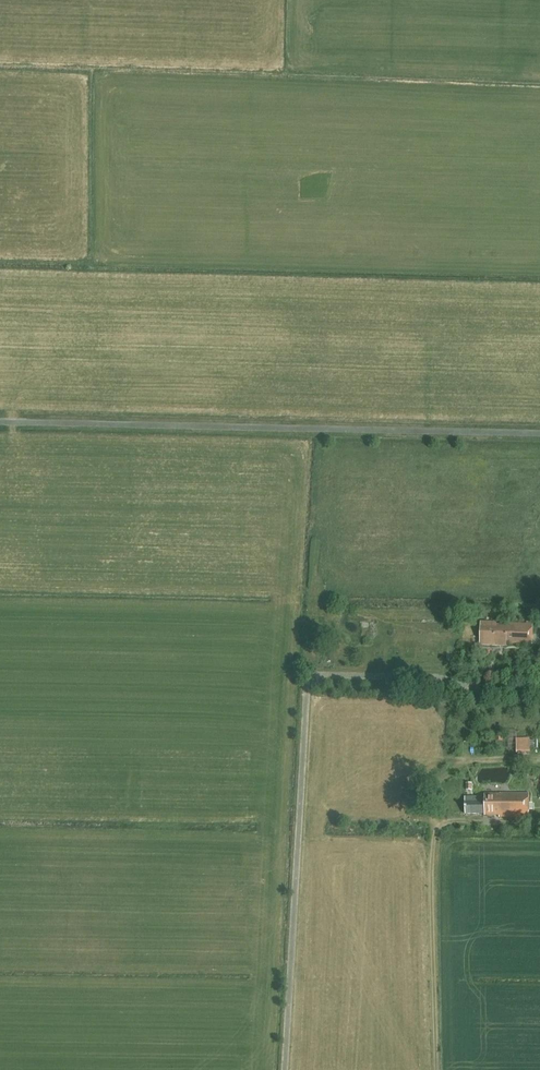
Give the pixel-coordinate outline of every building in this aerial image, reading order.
[(480,646),(507,647),(507,644),(532,645),(533,624),(500,623),(500,626),(496,626),(497,623),(481,623),(480,646)] [(465,675),(465,680),(472,681),(472,675),(474,675),(474,670),(470,670),(469,676),(465,675)] [(530,737),(517,738),(517,753),(531,752),(530,737)] [(498,816),(498,818),(530,817),(530,795),(485,794),(485,797),(466,797),(466,814),(485,814),(485,815),(498,816)]
